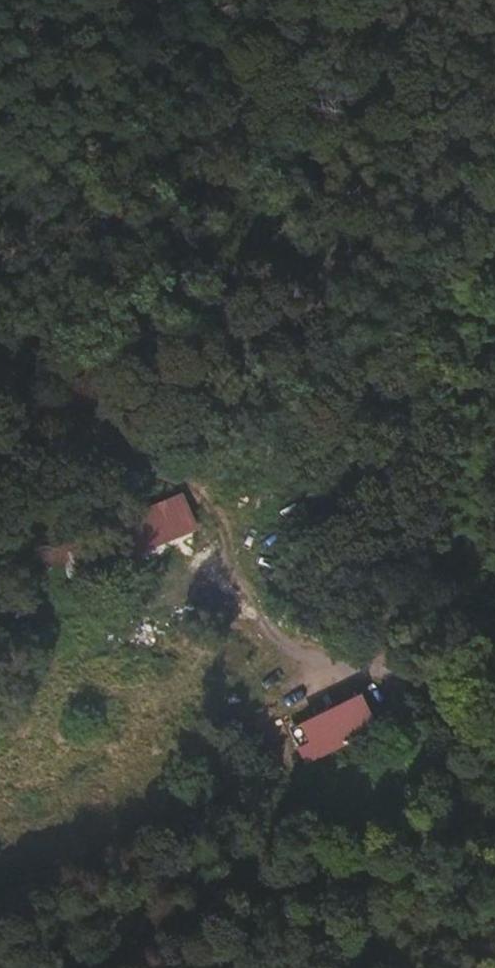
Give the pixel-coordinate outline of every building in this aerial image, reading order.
[(183,494),(113,523),(132,569),(202,540),(183,494)] [(361,691),(286,730),(304,764),(379,725),(361,691)]
